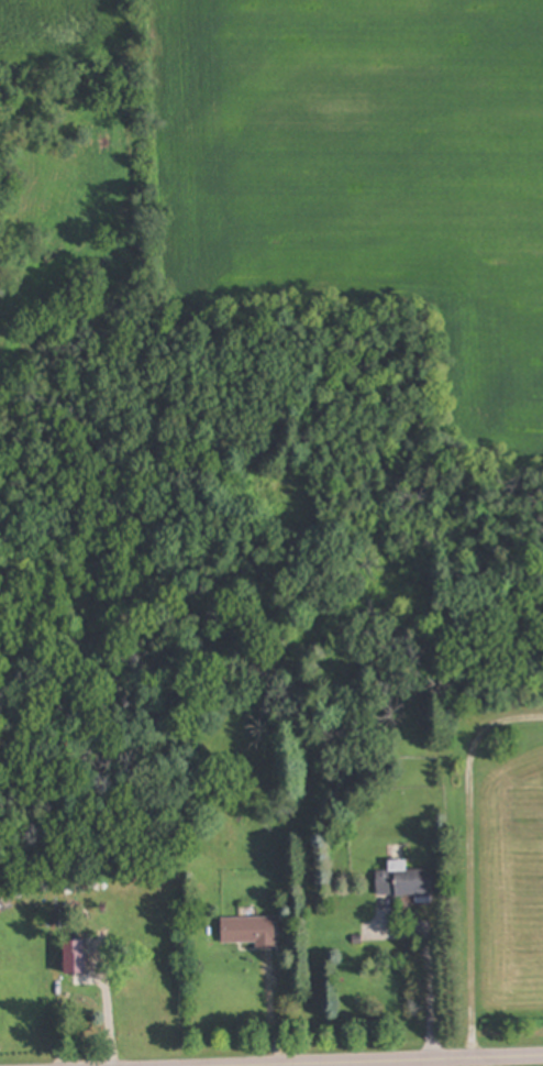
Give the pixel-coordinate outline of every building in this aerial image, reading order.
[(351,645),(354,627),(339,625),(336,643),(351,645)] [(378,873),(378,898),(437,896),(436,871),(408,872),(408,863),(392,863),(392,873),(378,873)] [(223,919),(223,947),(277,947),(277,918),(223,919)] [(66,975),(87,975),(87,943),(66,943),(66,975)]
